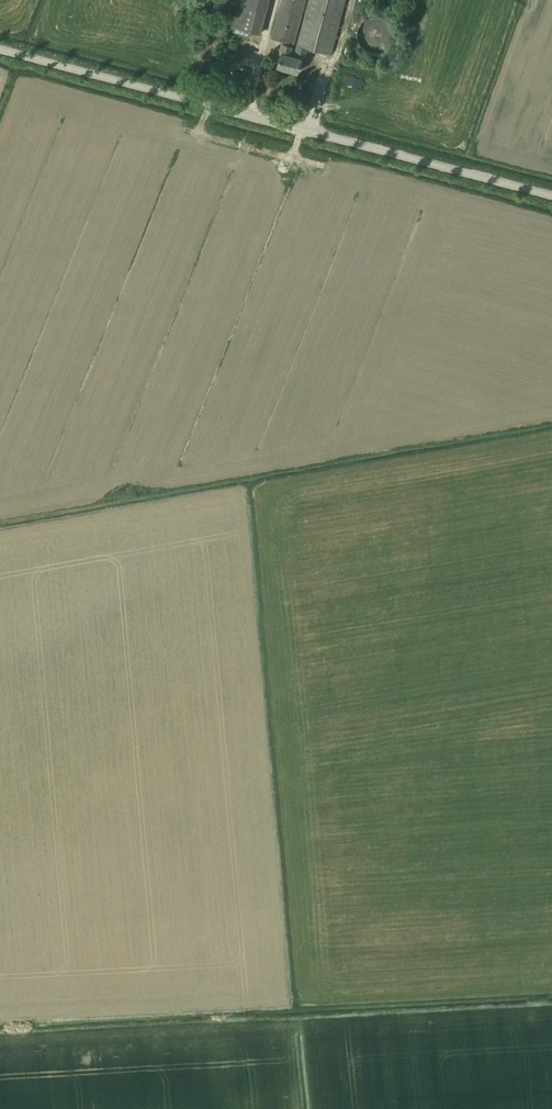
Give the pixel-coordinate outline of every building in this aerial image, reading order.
[(259,32),(268,0),(240,0),(233,25),(259,32)] [(285,42),(294,44),(306,0),(281,0),(271,38),(285,42)] [(297,45),(332,54),(346,0),(308,0),(297,45)] [(284,44),(281,53),(277,66),(297,72),(301,58),(289,55),(292,46),(284,44)]
